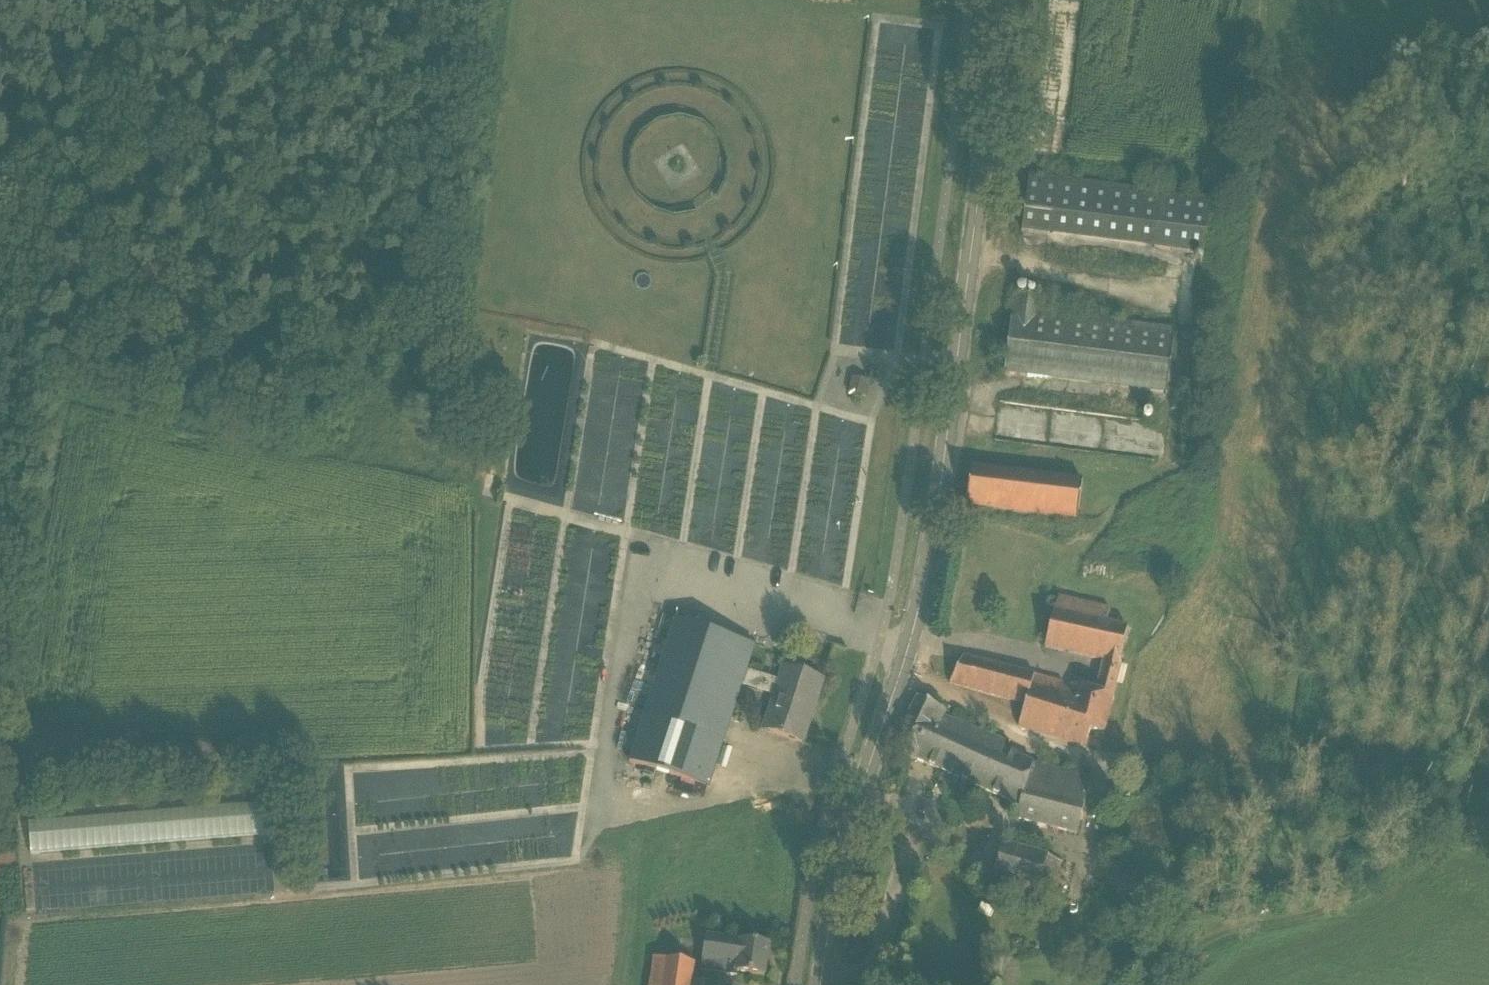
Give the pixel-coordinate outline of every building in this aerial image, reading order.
[(1022,232),(1042,235),(1205,256),(1211,200),(1029,176),(1022,232)] [(1042,311),(1043,299),(1015,295),(1015,296),(1012,319),(1011,319),(1003,375),(1004,375),(1005,374),(1165,395),(1174,329),(1042,311)] [(870,382),(852,379),(849,395),(867,399),(870,382)] [(966,508),(986,510),(1077,522),(1081,481),(971,467),(966,508)] [(1091,731),(1104,735),(1121,666),(1119,665),(1127,632),(1106,626),(1111,609),(1058,596),(1045,647),(1101,664),(1094,692),(1071,686),(1070,689),(1063,687),(1064,683),(1035,676),(1034,677),(963,656),(950,684),(1001,699),(1025,705),(1018,727),(1086,749),(1091,731)] [(742,686),(747,670),(755,646),(674,620),(628,761),(709,788),(742,686)] [(777,680),(747,670),(742,686),(772,696),(761,730),(803,744),(823,681),(781,668),(777,680)] [(1018,808),(1015,818),(1075,834),(1092,780),(1034,764),(1004,751),(1005,743),(945,715),(947,710),(918,699),(893,750),(1018,808)] [(31,855),(272,836),(269,803),(28,822),(31,855)] [(1049,856),(1002,841),(991,878),(1052,897),(1062,861),(1048,857),(1049,856)] [(770,946),(706,937),(702,962),(725,965),(724,976),(737,978),(738,973),(765,977),(770,946)] [(692,984),(695,964),(653,958),(649,984),(699,984),(692,984)]
